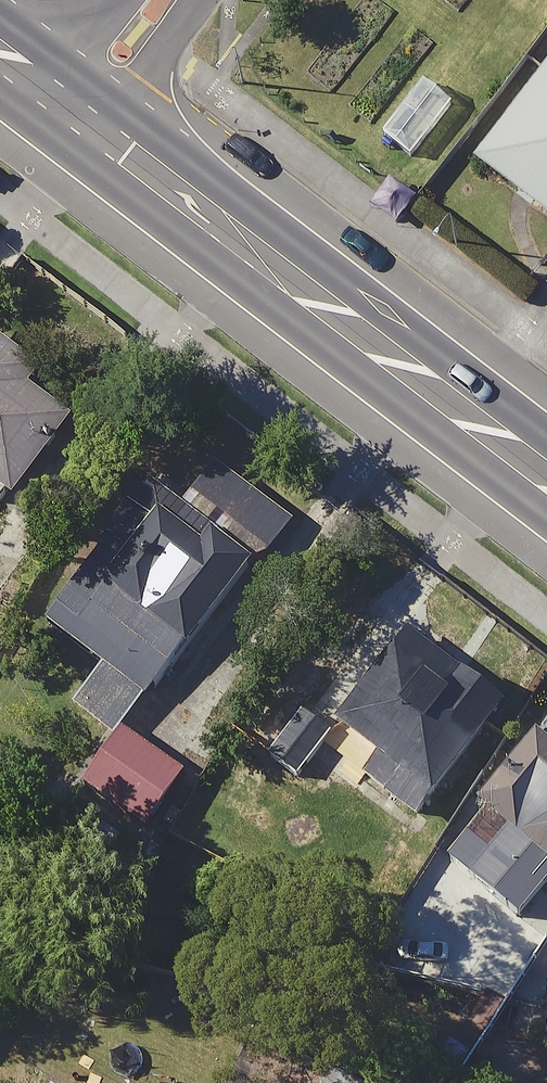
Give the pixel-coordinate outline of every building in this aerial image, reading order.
[(482,162),(546,215),(546,83),(482,162)] [(0,340),(0,513),(13,522),(81,426),(37,395),(50,376),(0,340)] [(39,614),(102,664),(74,700),(115,732),(143,696),(154,705),(297,522),(182,432),(39,614)] [(464,675),(422,642),(351,731),(387,760),(371,781),(425,823),(471,765),(449,747),(477,713),(450,692),(464,675)] [(342,735),(313,710),(274,756),(304,781),(342,735)] [(190,779),(128,736),(92,788),(155,831),(190,779)] [(496,816),(501,821),(464,868),(526,917),(546,889),(546,751),(496,816)]
